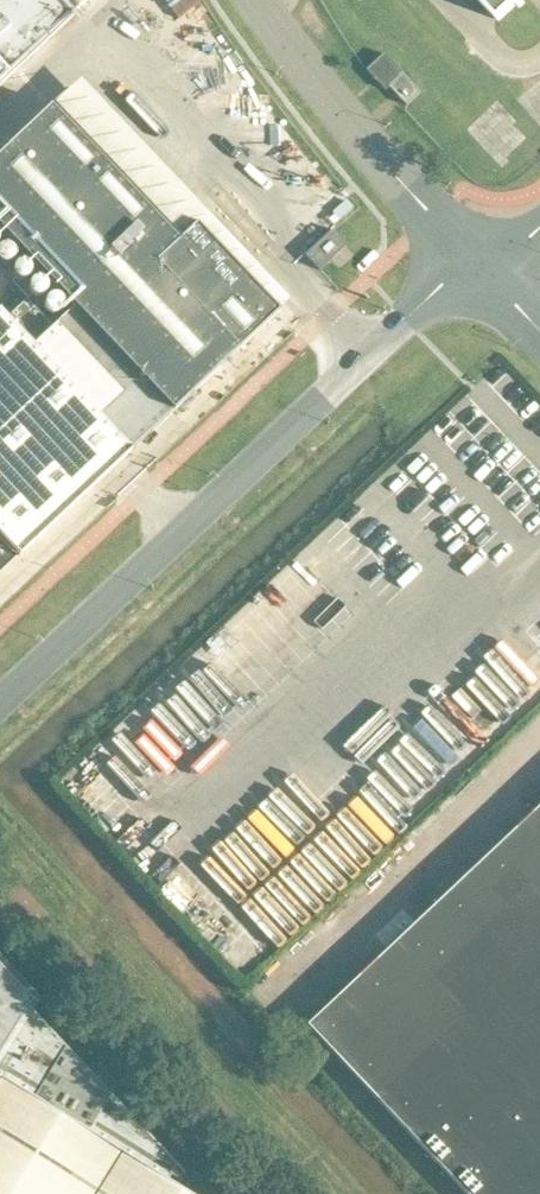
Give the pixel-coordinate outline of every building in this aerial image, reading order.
[(6,77),(88,0),(0,0),(0,83),(6,77)] [(521,0),(479,0),(498,21),(521,0)] [(390,88),(404,103),(407,107),(421,94),(384,55),(367,71),(375,79),(379,83),(386,92),(390,88)] [(28,127),(0,154),(0,229),(48,279),(74,307),(53,327),(26,299),(10,315),(136,447),(173,412),(280,310),(197,222),(156,261),(28,127)] [(331,260),(347,245),(333,230),(332,229),(305,255),(319,270),(320,270),(331,260)] [(136,447),(10,315),(3,307),(0,310),(0,536),(19,557),(136,447)] [(307,1025),(466,1193),(539,1193),(539,805),(307,1025)] [(167,1181),(177,1166),(184,1174),(186,1172),(29,1006),(33,1000),(0,965),(0,1193),(189,1193),(167,1181)]
